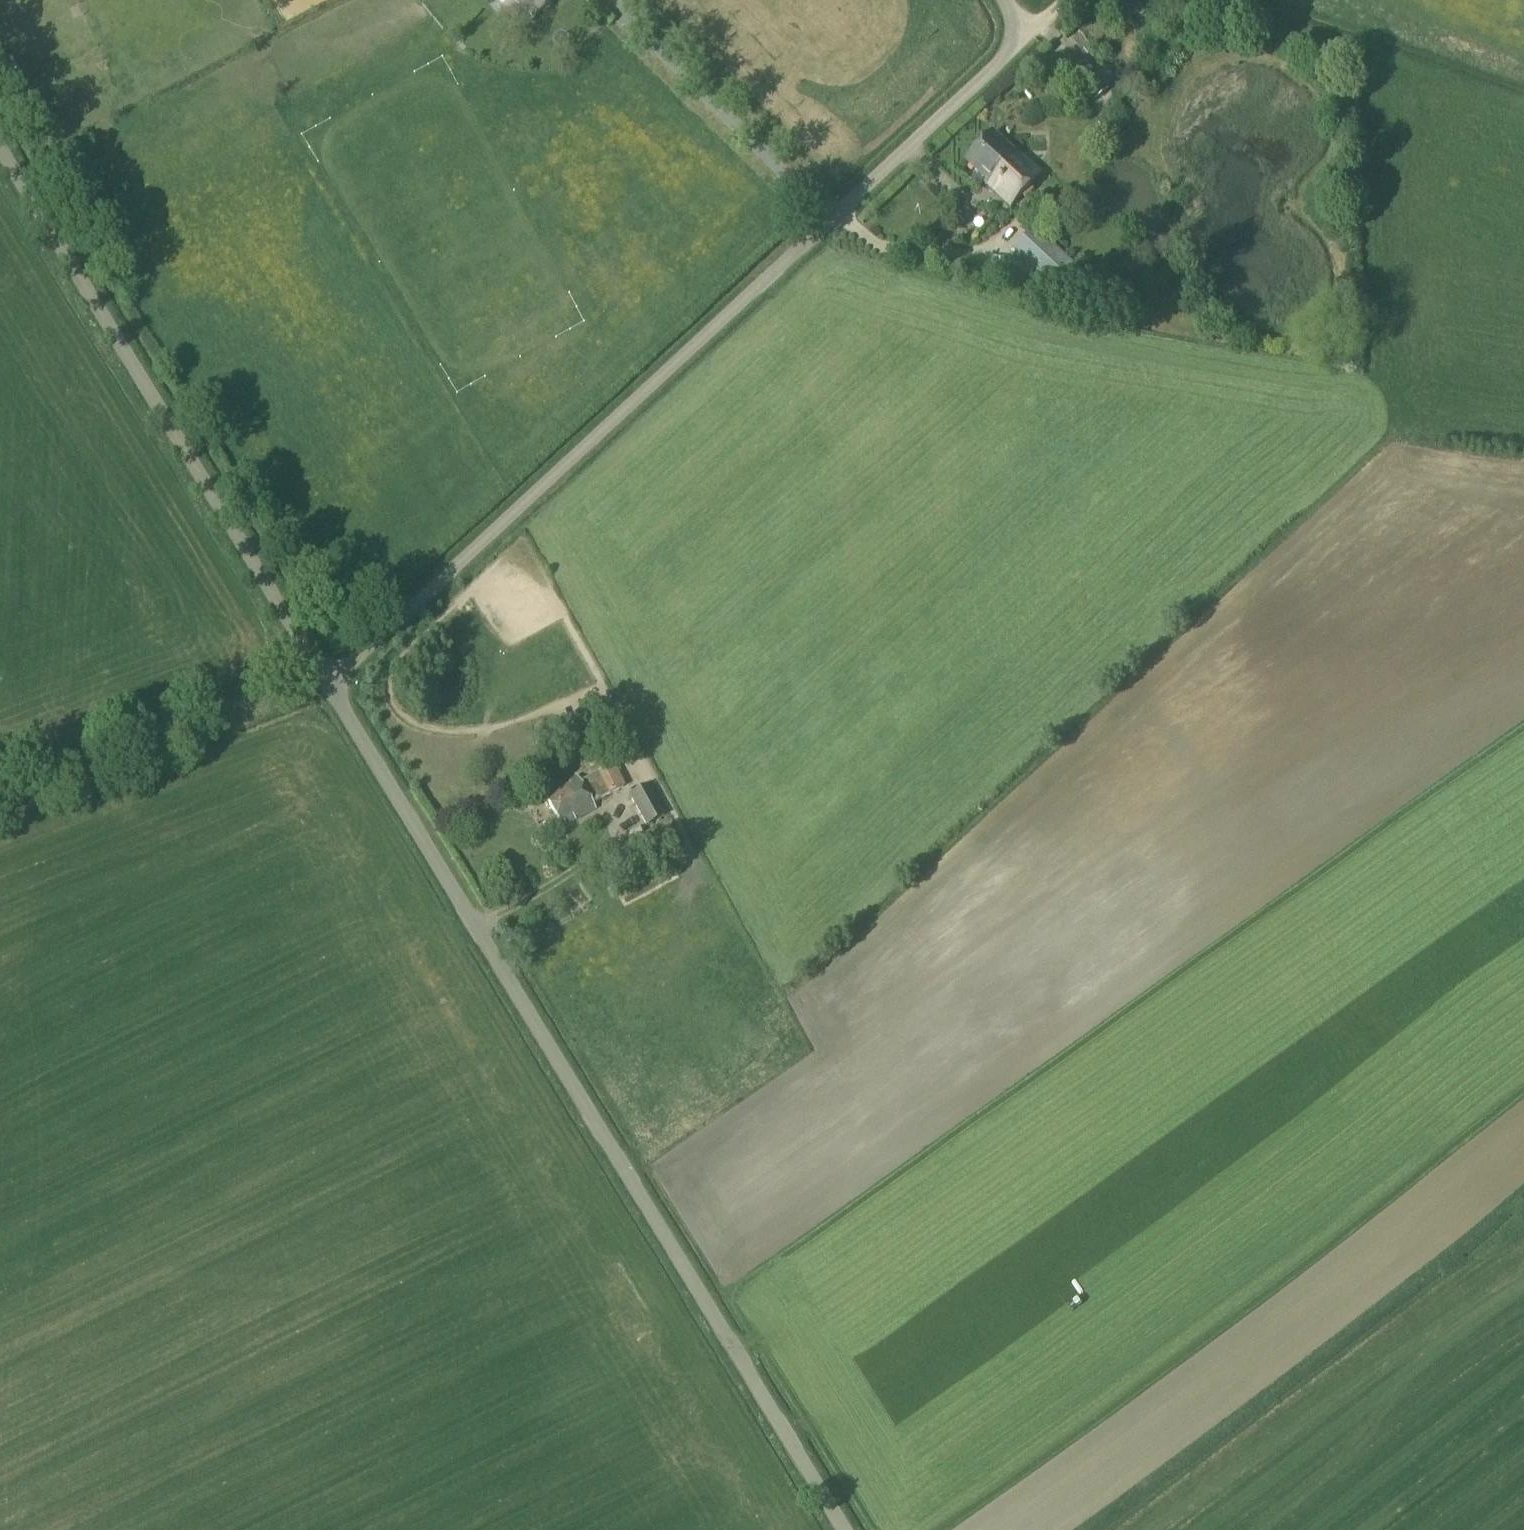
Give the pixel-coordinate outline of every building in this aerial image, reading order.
[(533,20),(554,0),(513,0),(533,20)] [(1072,75),(1095,102),(1107,91),(1085,65),(1072,75)] [(967,163),(1012,205),(1040,175),(995,133),(967,163)] [(1014,249),(1062,294),(1082,271),(1035,228),(1014,249)] [(544,797),(558,823),(572,823),(594,810),(591,805),(604,798),(625,786),(614,765),(594,776),(580,784),(577,779),(544,797)] [(634,795),(652,825),(664,818),(646,788),(634,795)] [(616,846),(638,838),(632,822),(610,830),(616,846)]
